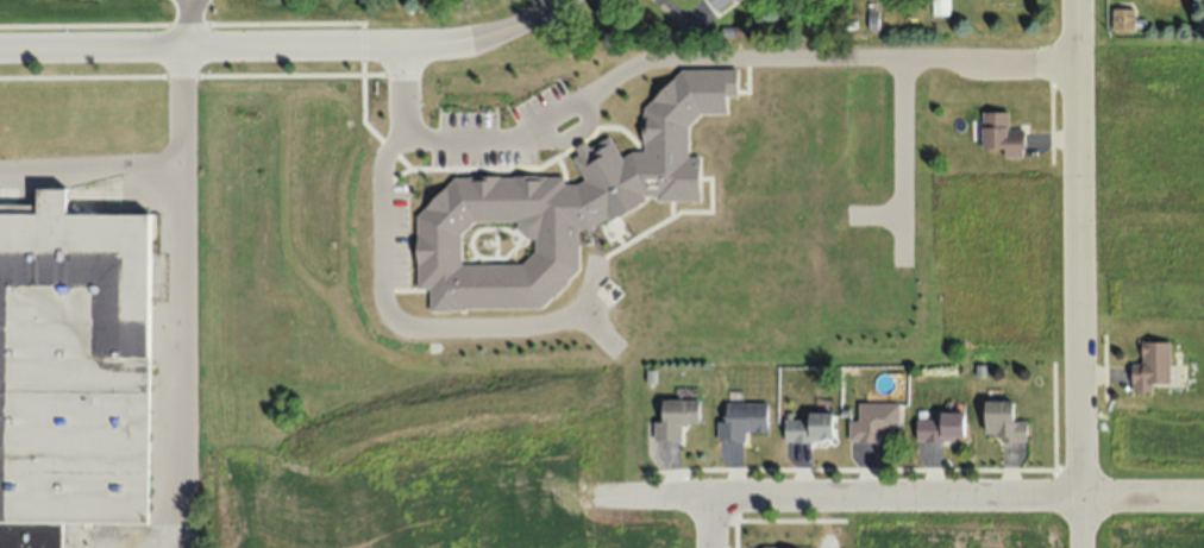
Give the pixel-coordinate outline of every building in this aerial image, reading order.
[(730,0),(707,0),(715,11),(730,0)] [(1112,29),(1133,29),(1133,6),(1112,6),(1112,29)] [(981,154),(1023,154),(1023,129),(1008,129),(1008,111),(981,111),(981,154)] [(109,212),(62,214),(63,188),(38,189),(38,204),(0,204),(0,521),(145,523),(149,210),(109,212)] [(1170,383),(1169,340),(1141,341),(1141,363),(1130,364),(1131,391),(1152,391),(1152,384),(1170,383)] [(661,421),(653,421),(653,440),(682,440),(682,424),(698,424),(698,398),(661,398),(661,421)] [(1012,400),(984,400),(984,439),(1026,439),(1026,420),(1012,420),(1012,400)] [(858,421),(848,421),(848,439),(899,439),(899,402),(857,403),(858,421)] [(767,403),(725,403),(725,422),(718,422),(718,440),(745,440),(745,431),(767,431),(767,403)] [(832,412),(806,412),(806,419),(785,419),(785,441),(832,441),(832,412)] [(916,439),(964,439),(964,415),(916,415),(916,439)] [(62,519),(62,547),(0,547),(0,519),(62,519)]
